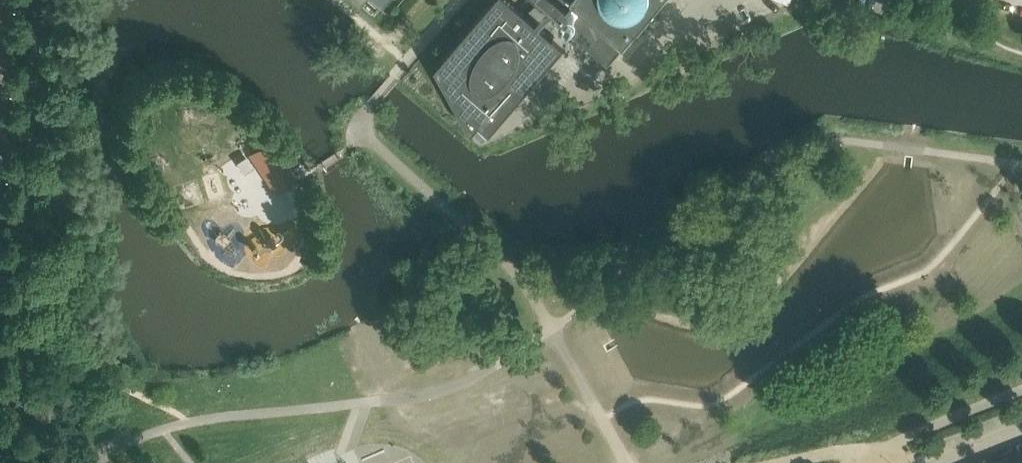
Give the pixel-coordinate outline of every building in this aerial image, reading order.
[(437,66),(473,131),(481,122),(491,131),(566,45),(555,36),(542,24),(555,11),(551,8),(538,21),(528,13),(514,0),(494,0),(488,7),(446,56),(445,56),(439,63),(440,63),(437,66)] [(551,8),(555,11),(610,59),(661,0),(542,0),(551,8)] [(271,139),(251,153),(278,193),(298,179),(271,139)]
